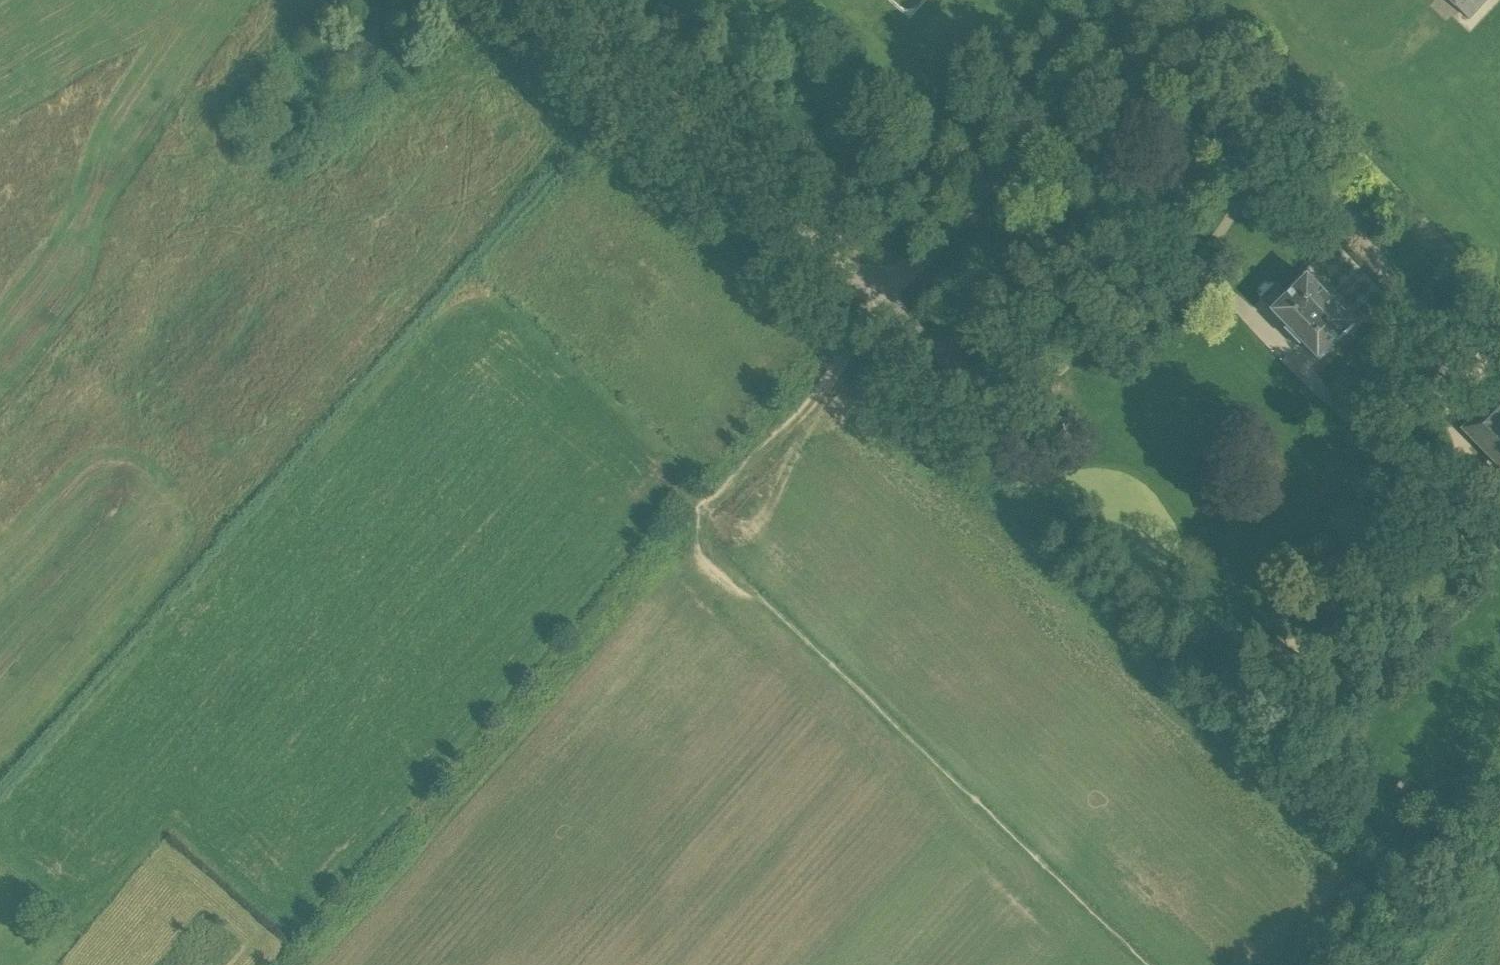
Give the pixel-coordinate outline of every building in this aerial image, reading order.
[(1469,20),(1488,0),(1448,0),(1469,20)] [(1354,324),(1309,277),(1289,297),(1278,285),(1262,300),(1319,359),(1354,324)] [(1462,428),(1499,466),(1499,390),(1462,428)]
